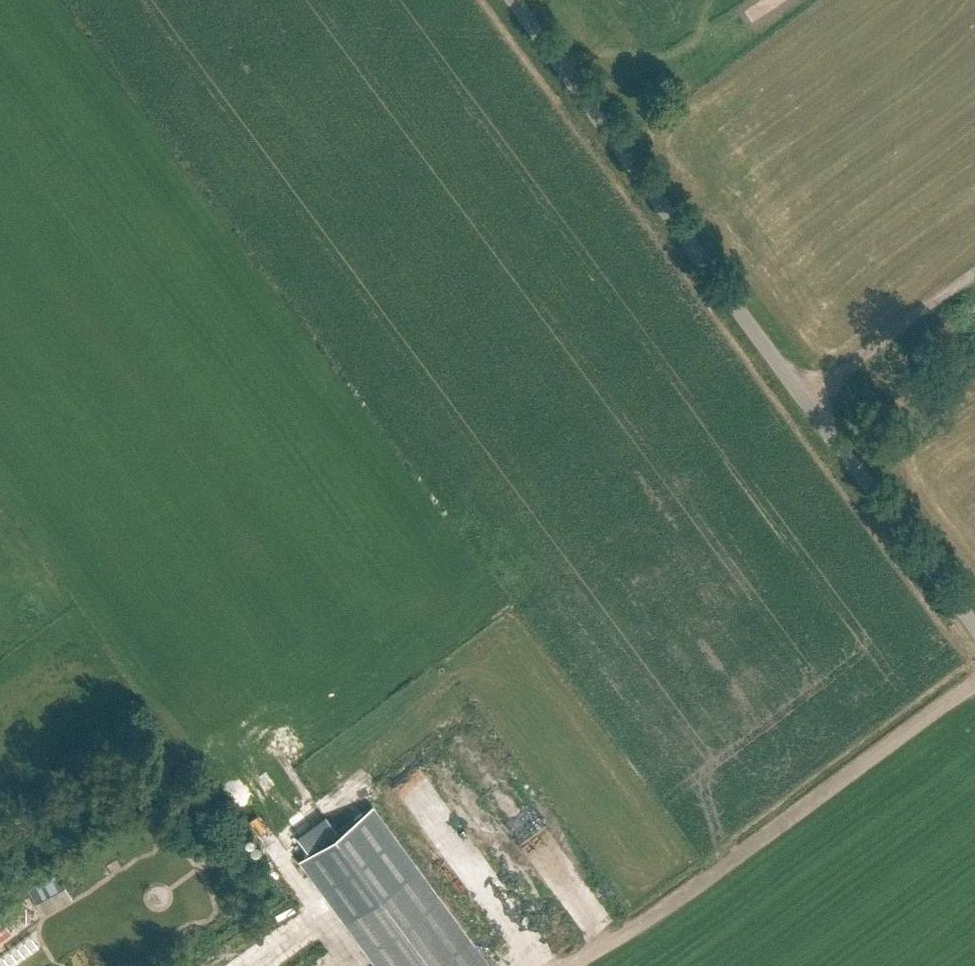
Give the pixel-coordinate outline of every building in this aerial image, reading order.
[(381,965),(489,965),(372,806),(302,858),(381,965)] [(36,907),(67,890),(59,875),(28,893),(36,907)] [(12,932),(0,915),(0,941),(12,932)]
